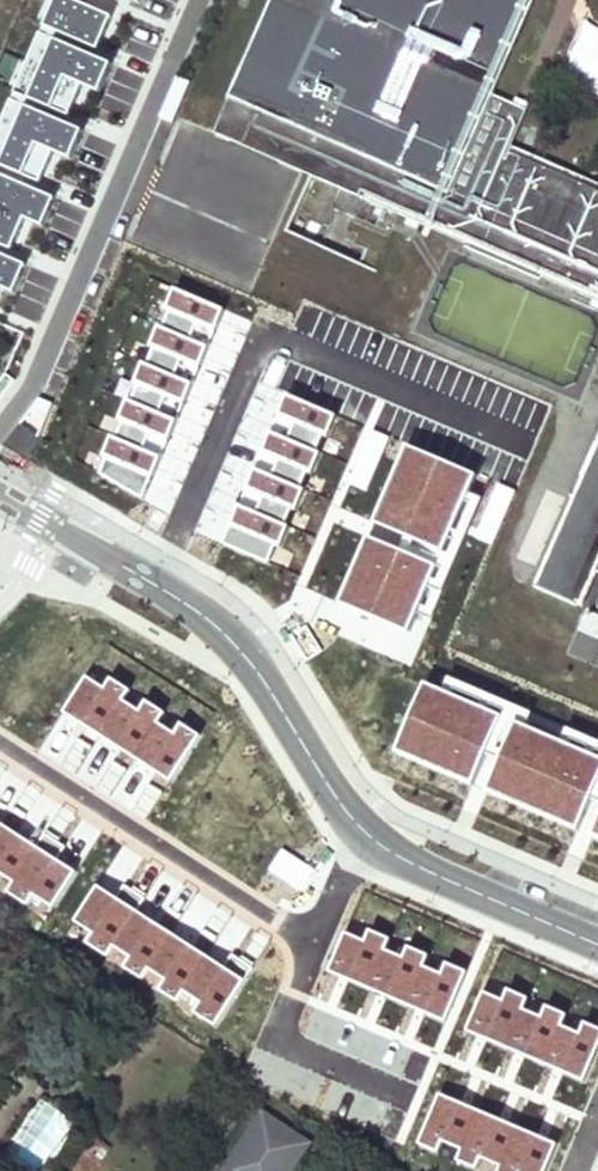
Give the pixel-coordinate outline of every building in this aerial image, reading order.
[(80,0),(55,0),(0,136),(0,320),(4,322),(128,19),(80,0)] [(228,98),(272,117),(257,152),(597,302),(597,185),(511,147),(527,112),(494,96),(535,0),(271,0),(228,98)] [(581,28),(566,87),(597,94),(597,32),(581,28)] [(213,133),(257,152),(272,117),(228,98),(213,133)] [(113,387),(160,390),(162,328),(116,326),(113,387)] [(27,457),(38,437),(16,426),(6,446),(27,457)] [(533,586),(571,602),(597,540),(597,441),(533,586)] [(438,687),(409,755),(472,781),(485,749),(504,757),(490,790),(575,825),(588,793),(597,797),(597,754),(438,687)] [(223,1170),(251,1170),(255,1165),(264,1170),(291,1170),(309,1143),(260,1112),(223,1170)]
